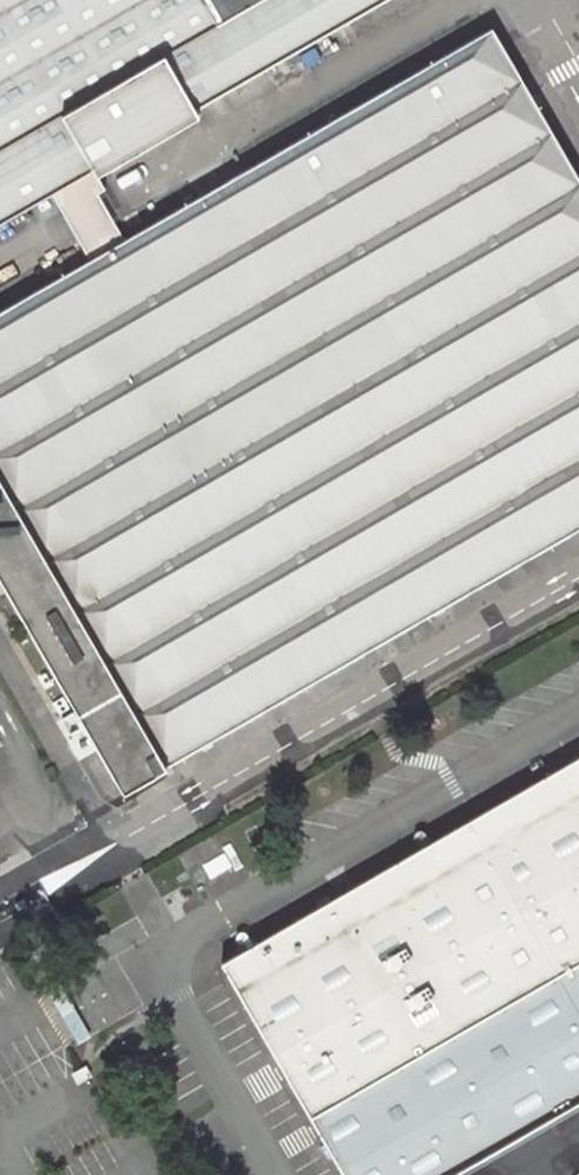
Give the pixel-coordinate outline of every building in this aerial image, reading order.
[(389,0),(0,0),(0,221),(389,0)] [(0,314),(0,591),(119,792),(578,527),(578,194),(487,35),(0,314)] [(220,963),(225,972),(338,1174),(578,1174),(578,754),(220,963)] [(209,879),(230,868),(222,854),(201,866),(209,879)]
